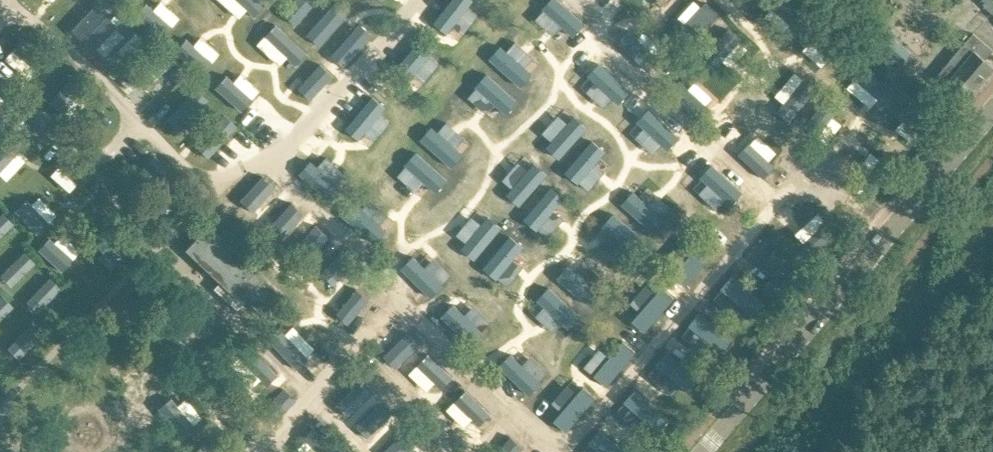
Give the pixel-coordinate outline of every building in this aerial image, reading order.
[(246,9),(255,17),(265,5),(260,0),(235,0),(246,9)] [(281,16),(293,27),(317,1),(316,0),(296,0),(281,16)] [(435,23),(448,33),(448,32),(468,7),(473,0),(472,0),(452,0),(435,23)] [(543,9),(544,10),(568,31),(574,36),(585,24),(558,0),(551,0),(543,9)] [(765,4),(771,9),(790,24),(792,26),(803,12),(787,0),(768,0),(765,4)] [(992,14),(992,0),(981,0),(980,2),(992,14)] [(685,24),(678,33),(683,37),(690,44),(717,13),(706,2),(701,7),(685,24)] [(146,3),(135,16),(161,39),(172,26),(171,26),(153,10),(146,3)] [(844,20),(867,40),(878,26),(855,7),(844,20)] [(329,11),(305,38),(317,49),(341,22),(329,11)] [(819,27),(808,40),(811,42),(829,58),(834,62),(845,50),(819,27)] [(272,28),(262,40),(284,61),(293,69),(304,57),(272,28)] [(355,29),(332,56),(344,67),(368,40),(355,29)] [(728,29),(705,55),(718,66),(723,60),(739,42),(741,40),(728,29)] [(629,30),(618,42),(648,70),(659,58),(655,55),(637,38),(629,30)] [(884,44),(906,63),(914,53),(893,34),(884,44)] [(975,35),(935,82),(953,98),(961,88),(969,95),(992,67),(992,66),(985,59),(992,50),(975,35)] [(423,38),(396,70),(408,81),(409,79),(429,55),(435,49),(423,38)] [(186,39),(175,51),(200,74),(211,62),(193,45),(186,39)] [(501,46),(490,58),(521,86),(532,74),(530,73),(506,51),(501,46)] [(321,64),(304,83),(316,94),(333,76),(321,64)] [(599,64),(588,76),(589,76),(613,98),(619,103),(630,91),(599,64)] [(862,65),(852,77),(854,79),(878,99),(885,105),(895,93),(862,65)] [(487,74),(476,86),(477,88),(501,109),(506,114),(518,102),(487,74)] [(226,75),(215,88),(241,111),(252,98),(233,82),(226,75)] [(71,76),(50,103),(62,113),(78,94),(84,87),(71,76)] [(784,103),(777,112),(789,122),(816,89),(803,79),(784,103)] [(680,81),(669,93),(700,120),(710,109),(706,105),(688,89),(680,81)] [(297,104),(277,82),(245,111),(265,133),(297,104)] [(195,89),(171,115),(183,126),(207,100),(195,89)] [(373,97),(347,129),(359,139),(360,138),(380,114),(385,107),(373,97)] [(16,111),(5,99),(4,100),(0,104),(0,127),(16,111)] [(825,99),(804,127),(818,137),(832,117),(839,109),(825,99)] [(907,103),(897,116),(902,121),(921,136),(924,138),(935,125),(907,103)] [(649,109),(638,121),(638,122),(662,144),(668,149),(679,137),(649,109)] [(224,114),(200,141),(212,152),(236,125),(224,114)] [(552,142),(547,147),(560,158),(587,127),(575,116),(574,118),(552,142)] [(432,127),(421,139),(452,167),(463,154),(461,153),(438,132),(432,127)] [(0,148),(0,170),(19,150),(27,142),(15,131),(0,148)] [(592,141),(566,172),(578,183),(579,182),(600,157),(605,152),(592,141)] [(750,142),(738,154),(763,178),(775,166),(769,160),(751,143),(750,142)] [(416,152),(405,165),(406,166),(430,187),(436,192),(447,180),(416,152)] [(864,178),(863,180),(876,191),(898,162),(884,152),(879,159),(864,178)] [(69,155),(58,167),(76,183),(82,188),(92,176),(69,155)] [(311,162),(300,174),(331,201),(342,189),(341,188),(317,167),(311,162)] [(513,189),(508,194),(520,205),(547,174),(534,163),(534,164),(513,189)] [(712,165),(701,177),(702,178),(726,199),(731,204),(742,192),(712,165)] [(262,176),(245,195),(257,206),(275,187),(262,176)] [(551,188),(525,219),(537,230),(538,229),(558,204),(563,198),(551,188)] [(633,192),(622,204),(653,231),(664,219),(663,218),(638,197),(633,192)] [(26,200),(15,211),(37,234),(48,223),(48,222),(31,205),(26,200)] [(291,202),(274,221),(286,232),(303,213),(291,202)] [(355,204),(344,217),(376,243),(387,231),(386,230),(361,209),(355,204)] [(205,206),(197,213),(205,220),(212,213),(205,206)] [(0,215),(0,237),(13,224),(2,213),(0,215)] [(613,214),(603,226),(604,227),(628,247),(635,252),(645,240),(613,214)] [(467,243),(462,249),(475,259),(501,227),(488,217),(487,218),(467,243)] [(803,242),(796,248),(807,260),(839,230),(828,219),(826,221),(803,242)] [(316,225),(299,244),(311,255),(328,236),(316,225)] [(103,253),(98,257),(109,269),(132,246),(121,235),(120,235),(103,253)] [(510,236),(484,268),(497,279),(498,278),(518,253),(523,247),(510,236)] [(49,238),(38,249),(61,271),(72,259),(54,242),(49,238)] [(219,238),(193,262),(204,274),(211,268),(229,251),(230,250),(219,238)] [(681,266),(673,274),(685,285),(715,251),(703,240),(702,241),(681,266)] [(760,267),(772,277),(763,288),(775,298),(802,264),(779,244),(760,267)] [(342,250),(325,269),(337,280),(355,261),(342,250)] [(24,252),(4,271),(15,282),(35,263),(24,252)] [(413,257),(402,268),(431,297),(443,285),(442,285),(419,262),(413,257)] [(568,265),(558,278),(589,304),(600,292),(599,291),(574,270),(568,265)] [(732,276),(721,288),(722,289),(746,310),(756,318),(766,305),(732,276)] [(50,278),(30,297),(41,308),(61,288),(50,278)] [(640,312),(632,321),(644,332),(674,298),(662,287),(661,288),(640,312)] [(549,288),(538,300),(539,301),(562,322),(568,327),(579,315),(549,288)] [(241,312),(240,313),(251,325),(277,301),(266,289),(259,295),(241,312)] [(357,289),(340,308),(352,319),(369,299),(357,289)] [(0,297),(0,319),(13,306),(2,295),(0,297)] [(453,304),(442,316),(472,345),(483,333),(482,332),(459,309),(453,304)] [(699,312),(689,325),(690,326),(715,345),(725,353),(735,340),(699,312)] [(31,324),(12,344),(23,354),(42,335),(31,324)] [(278,328),(267,338),(296,369),(307,358),(305,356),(284,334),(278,328)] [(408,333),(389,351),(401,363),(419,345),(408,333)] [(615,351),(594,375),(606,386),(636,351),(623,340),(615,351)] [(247,344),(236,355),(238,358),(259,379),(266,386),(277,375),(266,364),(247,344)] [(667,352),(656,364),(657,365),(681,385),(691,393),(701,381),(667,352)] [(428,354),(417,366),(435,383),(442,390),(453,378),(428,354)] [(511,354),(500,365),(529,394),(540,383),(539,382),(516,359),(511,354)] [(562,411),(554,421),(566,431),(596,397),(583,386),(582,387),(562,411)] [(354,387),(335,405),(347,417),(366,398),(354,387)] [(284,388),(266,407),(278,418),(295,399),(284,388)] [(466,390),(455,402),(472,419),(479,426),(491,414),(466,390)] [(635,390),(624,402),(625,403),(649,424),(658,432),(669,419),(635,390)] [(171,398),(158,408),(180,435),(193,424),(177,405),(171,398)] [(589,443),(590,443),(600,451),(625,451),(600,430),(589,443)] [(384,451),(407,451),(412,448),(401,436),(384,451)] [(498,451),(520,451),(524,447),(511,436),(498,451)] [(194,451),(213,451),(211,449),(203,442),(194,451)]
